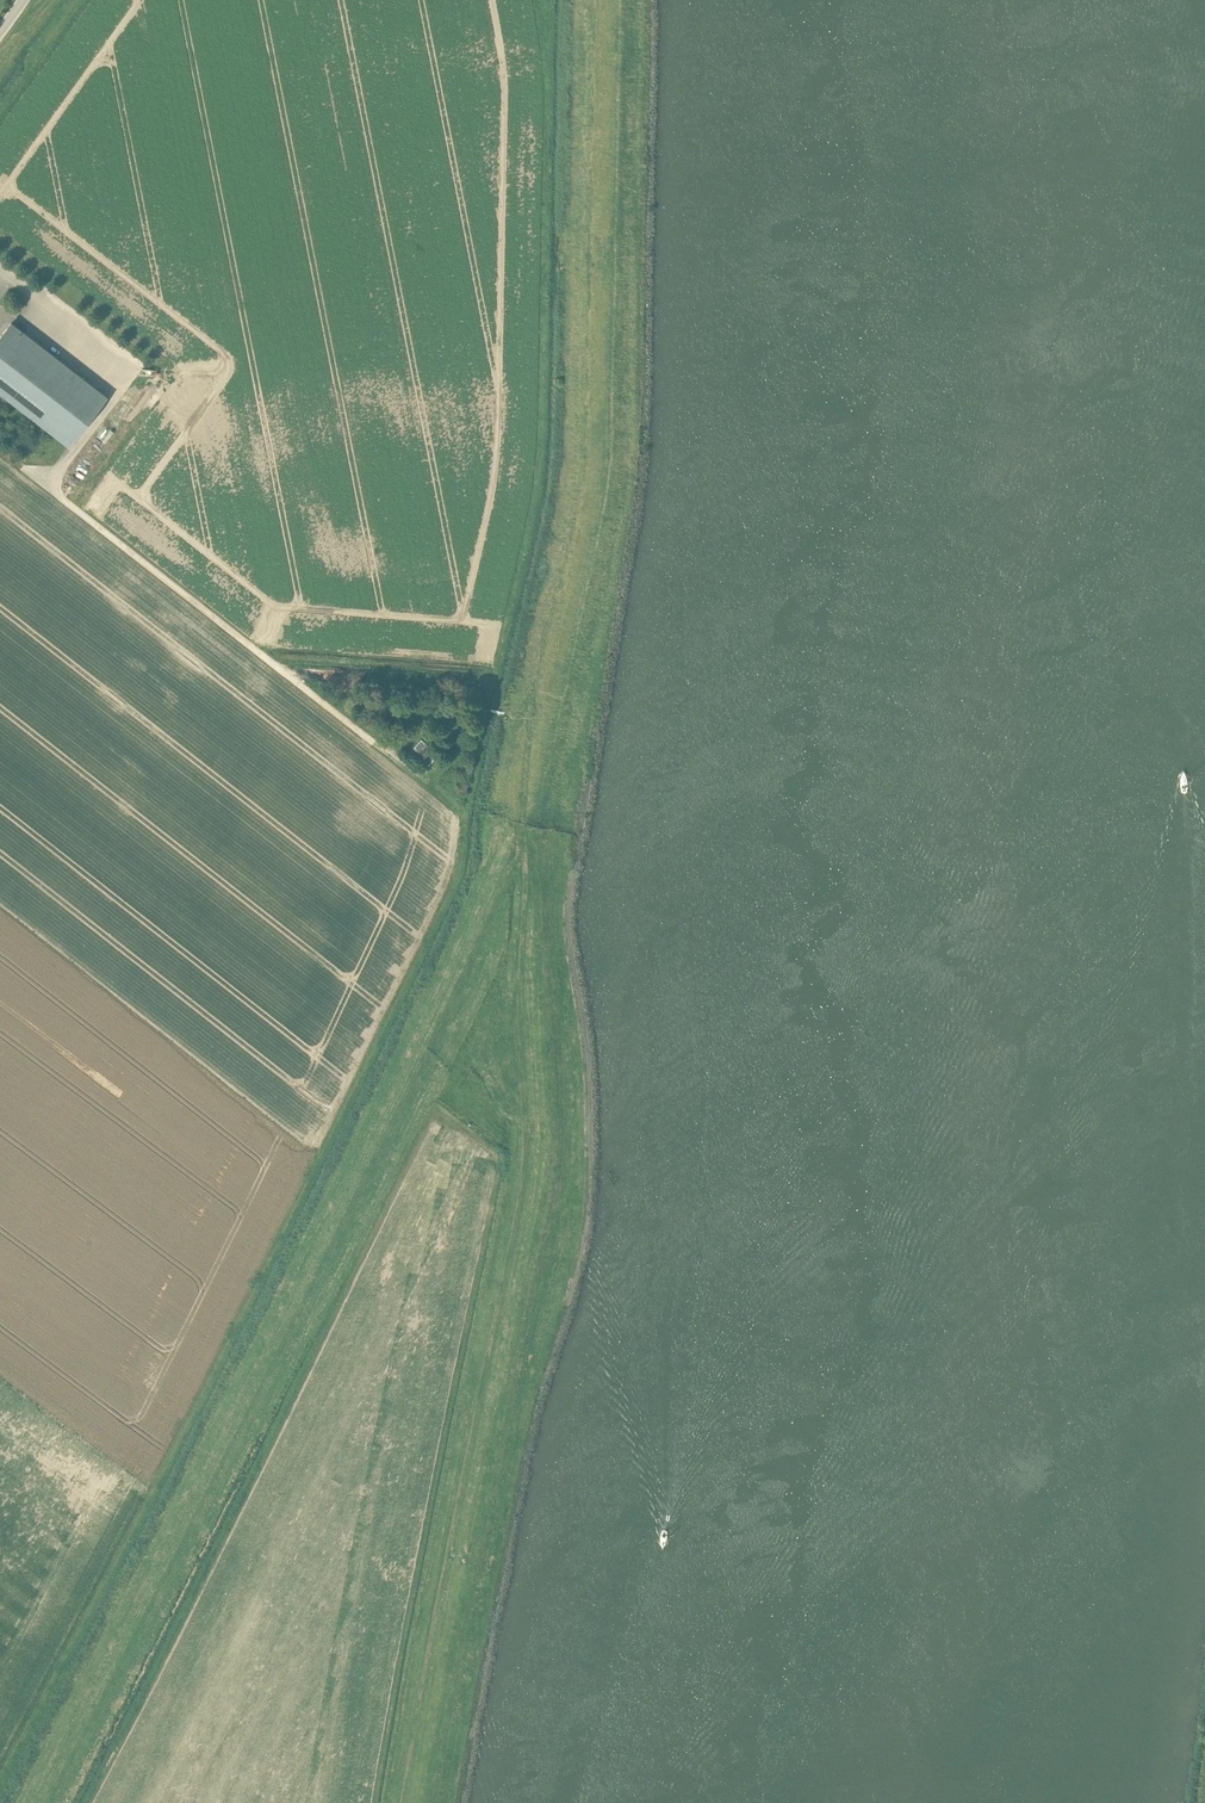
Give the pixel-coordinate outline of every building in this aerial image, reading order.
[(106,396),(11,322),(0,337),(0,391),(69,444),(106,396)] [(364,694),(359,703),(370,708),(374,699),(364,694)] [(427,744),(417,755),(422,760),(432,748),(427,744)] [(462,781),(459,787),(465,790),(468,784),(462,781)]
